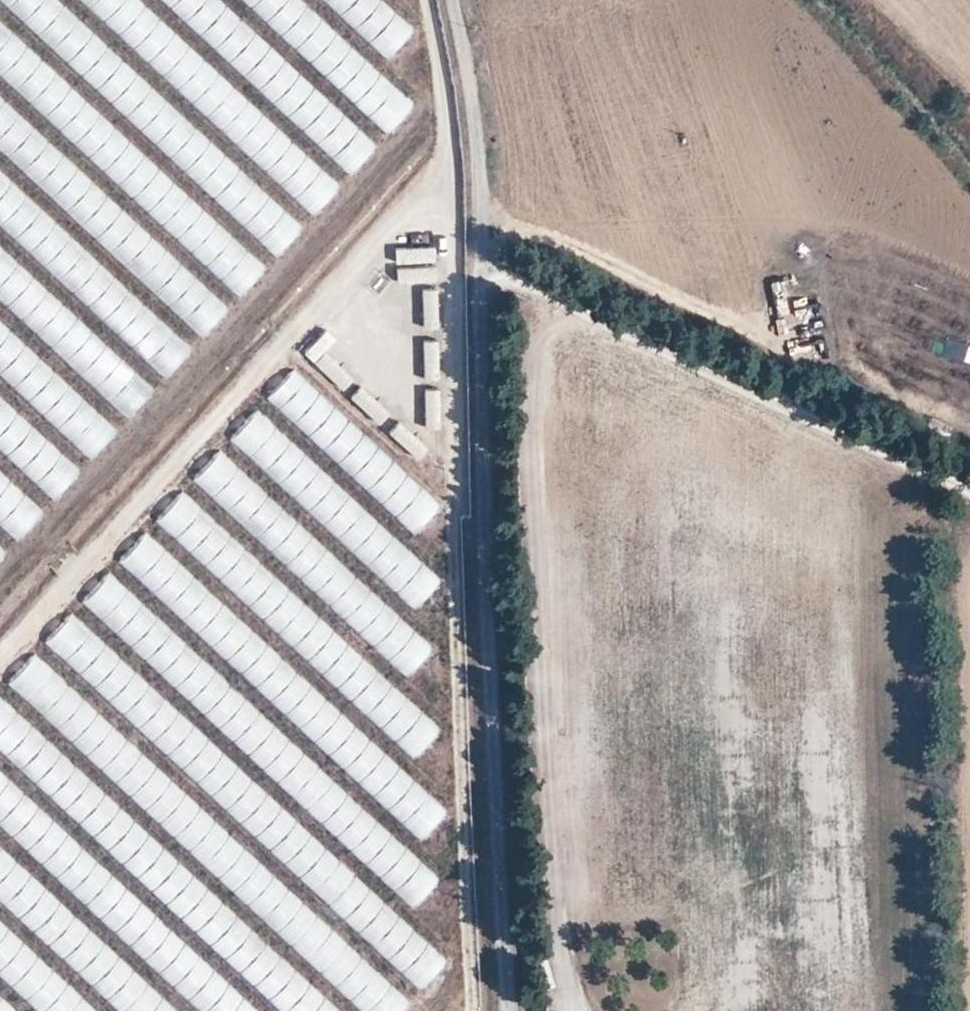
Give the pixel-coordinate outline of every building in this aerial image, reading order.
[(9,5),(105,93),(105,92),(122,108),(143,84),(51,0),(13,0),(9,5)] [(157,64),(181,38),(138,0),(84,0),(157,64)] [(227,57),(251,30),(219,0),(165,0),(227,57)] [(301,0),(245,0),(284,35),(309,8),(301,0)] [(385,58),(411,31),(378,0),(324,0),(385,58)] [(51,120),(67,102),(75,110),(61,125),(129,187),(150,164),(87,106),(89,103),(0,22),(0,73),(51,120)] [(340,85),(384,132),(406,111),(363,64),(340,85)] [(71,211),(92,188),(0,106),(0,147),(71,211)] [(310,152),(308,150),(278,183),(310,211),(370,142),(348,123),(333,140),(326,134),(310,152)] [(0,172),(0,225),(71,291),(98,262),(0,172)] [(250,228),(272,251),(297,228),(275,204),(250,228)] [(128,416),(155,386),(0,244),(0,299),(128,416)] [(243,252),(220,272),(235,289),(258,270),(243,252)] [(394,279),(435,278),(434,260),(393,262),(394,279)] [(186,272),(162,297),(200,333),(224,308),(186,272)] [(419,325),(437,324),(436,283),(419,283),(419,325)] [(93,457),(121,427),(0,317),(0,373),(93,457)] [(301,348),(343,386),(355,373),(339,359),(349,348),(322,325),(301,348)] [(439,375),(437,335),(419,336),(421,375),(439,375)] [(414,533),(441,505),(291,365),(264,394),(414,533)] [(374,419),(386,408),(360,380),(348,390),(374,419)] [(437,424),(439,384),(422,383),(421,423),(437,424)] [(81,472),(0,396),(0,450),(54,501),(81,472)] [(416,455),(427,443),(396,416),(386,428),(416,455)] [(20,539),(47,509),(0,467),(0,522),(20,539)] [(441,579),(332,479),(305,508),(414,609),(441,579)] [(253,536),(407,675),(433,646),(279,507),(253,536)] [(10,549),(0,539),(0,559),(10,549)] [(440,725),(255,559),(228,589),(413,755),(440,725)] [(789,625),(787,585),(768,586),(771,626),(789,625)] [(759,586),(738,587),(740,627),(761,626),(759,586)] [(186,620),(420,839),(446,811),(212,592),(186,620)] [(649,611),(618,613),(619,626),(649,624),(649,611)] [(762,683),(761,641),(743,642),(744,683),(762,683)] [(790,681),(789,641),(771,642),(773,681),(790,681)] [(157,670),(411,905),(438,877),(183,642),(157,670)] [(623,693),(655,691),(654,675),(622,677),(623,693)] [(744,703),(744,688),(707,687),(706,703),(744,703)] [(132,722),(420,986),(446,958),(158,694),(132,722)] [(745,704),(747,744),(768,743),(766,703),(745,704)] [(776,704),(776,744),(792,744),(793,704),(776,704)] [(363,1010),(398,1010),(408,1000),(120,733),(94,761),(363,1010)] [(285,1010),(341,1010),(57,752),(32,779),(285,1010)] [(777,759),(779,800),(796,799),(794,758),(777,759)] [(201,1010),(260,1010),(0,771),(0,826),(201,1010)] [(732,786),(732,801),(762,801),(763,786),(732,786)] [(0,844),(0,899),(119,1010),(178,1010),(0,844)] [(767,865),(767,850),(736,851),(736,866),(767,865)] [(783,891),(800,891),(799,851),(782,851),(783,891)] [(632,859),(634,898),(650,897),(649,858),(632,859)] [(785,906),(787,945),(804,944),(802,906),(785,906)] [(774,907),(755,907),(757,948),(775,948),(774,907)] [(0,921),(0,976),(38,1010),(98,1010),(0,921)] [(807,1008),(806,967),(788,968),(790,1009),(807,1008)] [(759,971),(761,1009),(784,1007),(782,969),(759,971)] [(0,995),(0,1010),(17,1010),(0,995)]
